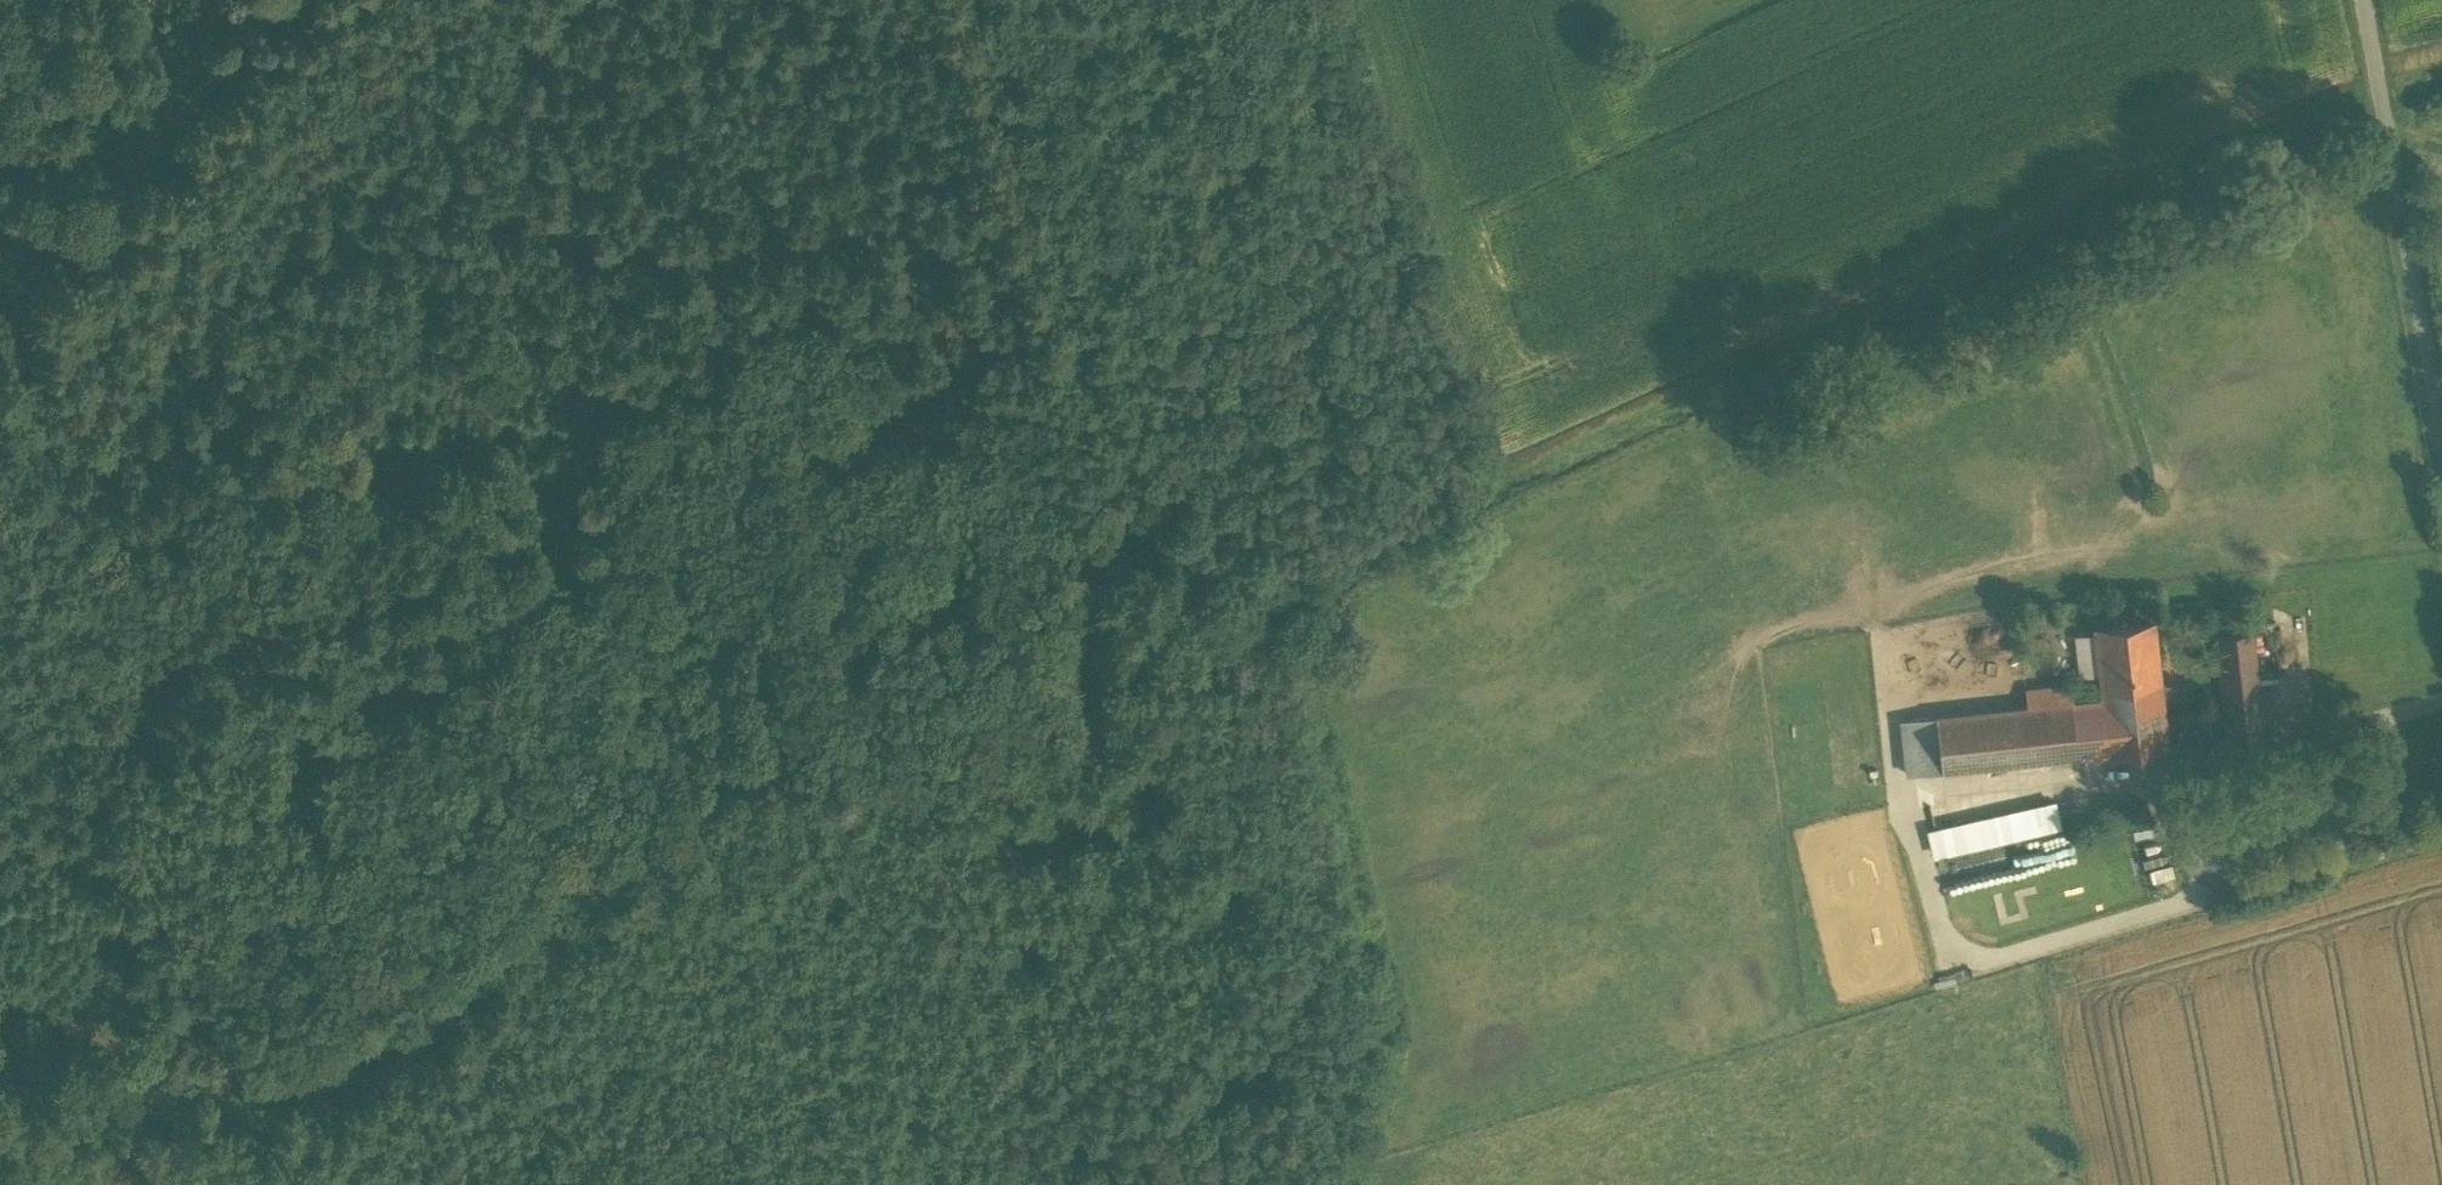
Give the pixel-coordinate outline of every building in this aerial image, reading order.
[(2155,619),(2095,626),(2102,697),(2108,752),(2108,754),(2169,747),(2155,619)] [(2251,630),(2218,634),(2233,754),(2266,750),(2251,630)] [(2108,752),(2102,697),(2074,700),(2072,682),(2025,687),(2027,704),(1937,714),(1943,770),(2108,752)] [(1907,774),(1943,770),(1937,714),(1901,718),(1907,774)] [(2057,802),(1935,829),(1942,859),(2064,832),(2057,802)]
